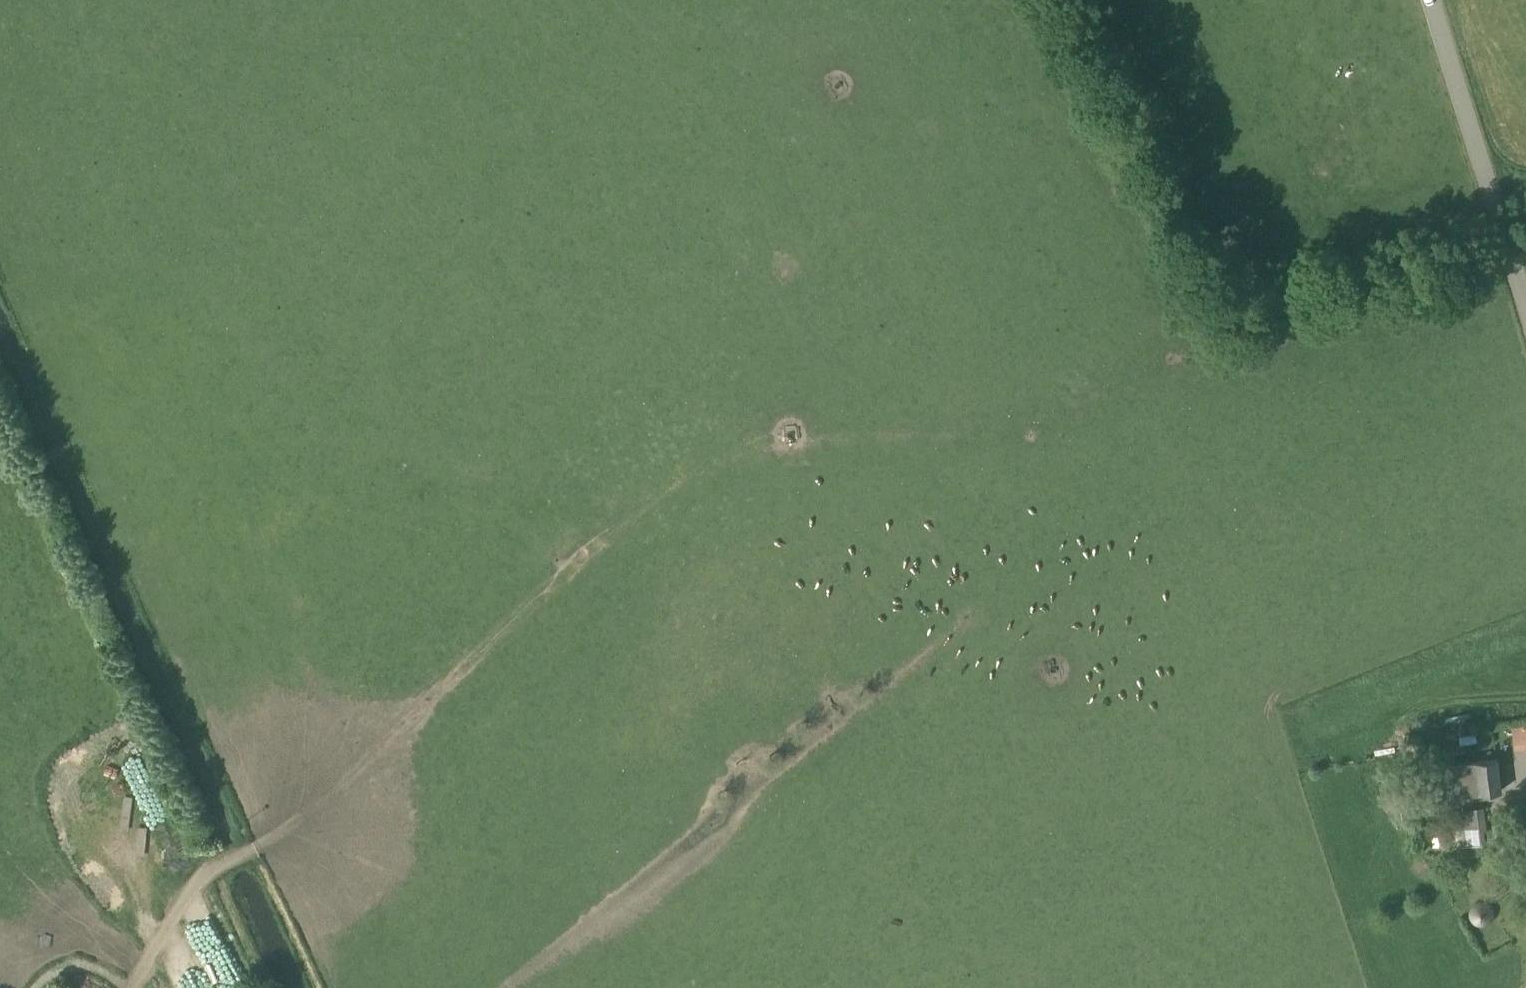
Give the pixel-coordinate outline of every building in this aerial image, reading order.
[(1459,796),(1502,790),(1497,757),(1454,763),(1459,796)] [(1453,848),(1486,843),(1484,830),(1486,830),(1483,807),(1448,813),(1453,848)] [(202,928),(202,946),(223,946),(223,929),(202,928)]
